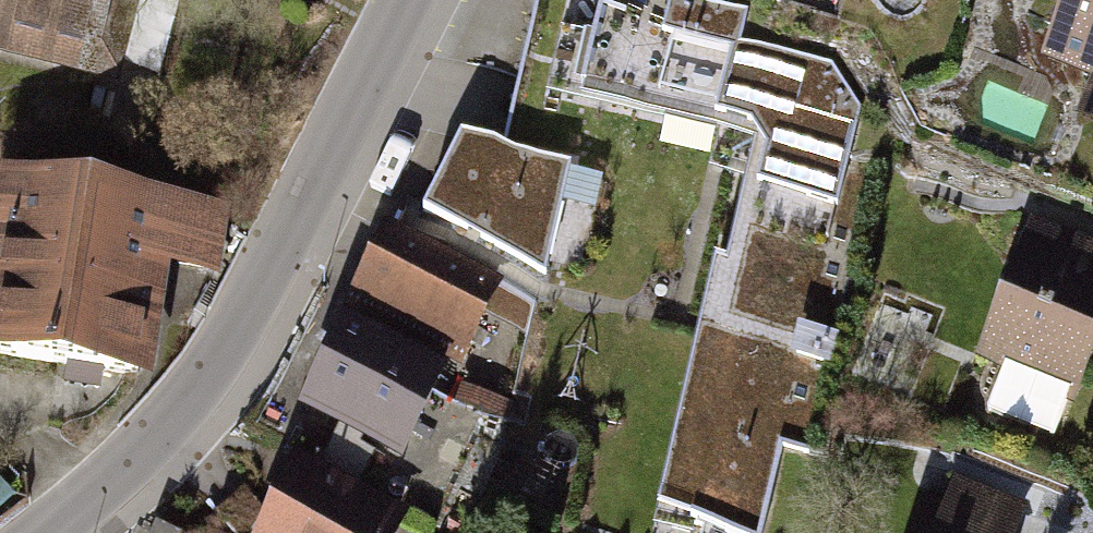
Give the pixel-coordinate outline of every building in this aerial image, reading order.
[(93,79),(114,0),(0,0),(0,55),(93,79)] [(625,0),(537,0),(504,147),(571,161),(547,275),(443,223),(429,253),(491,283),(536,305),(516,396),(689,442),(718,315),(731,318),(767,150),(754,129),(719,121),(715,135),(667,125),(670,110),(583,92),(599,9),(622,13),(625,0)] [(583,92),(670,110),(667,125),(715,135),(719,121),(754,129),(767,150),(731,318),(718,315),(689,442),(680,482),(700,487),(692,522),(728,532),(764,532),(783,447),(809,452),(870,179),(848,174),(859,115),(831,73),(740,42),(747,7),(715,0),(625,0),(622,13),(599,9),(583,92)] [(1038,41),(1091,62),(1076,98),(1092,105),(1092,0),(1055,0),(1038,41)] [(461,138),(424,214),(443,223),(547,275),(571,161),(504,147),(461,138)] [(229,206),(1,168),(0,175),(0,364),(158,391),(178,273),(217,279),(229,206)] [(1092,343),(1092,226),(1038,203),(983,336),(1080,376),(1092,343)] [(454,359),(491,283),(429,253),(393,236),(367,290),(412,312),(402,334),(454,359)] [(428,368),(345,328),(308,404),(390,444),(428,368)] [(408,501),(292,442),(246,532),(392,532),(408,501)] [(929,490),(913,532),(1017,532),(1030,500),(961,473),(951,499),(929,490)] [(23,503),(0,477),(0,523),(23,503)]
